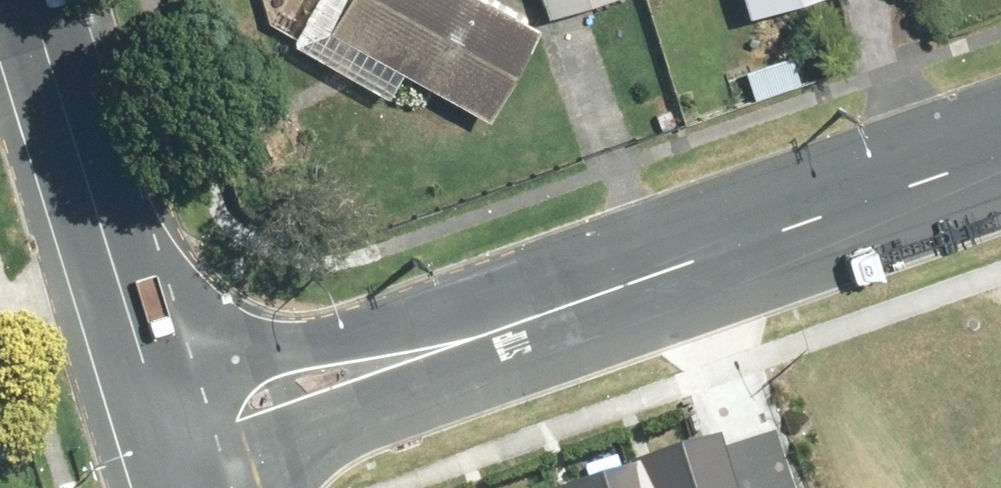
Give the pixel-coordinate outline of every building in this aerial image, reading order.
[(465,0),(296,0),(271,46),(385,109),(398,87),(480,133),(533,38),(465,0)] [(535,31),(621,4),(620,0),(526,0),(535,31)] [(736,27),(824,0),(727,0),(736,27)] [(640,487),(727,487),(708,435),(631,462),(640,487)] [(558,487),(640,487),(631,462),(558,486),(558,487)]
